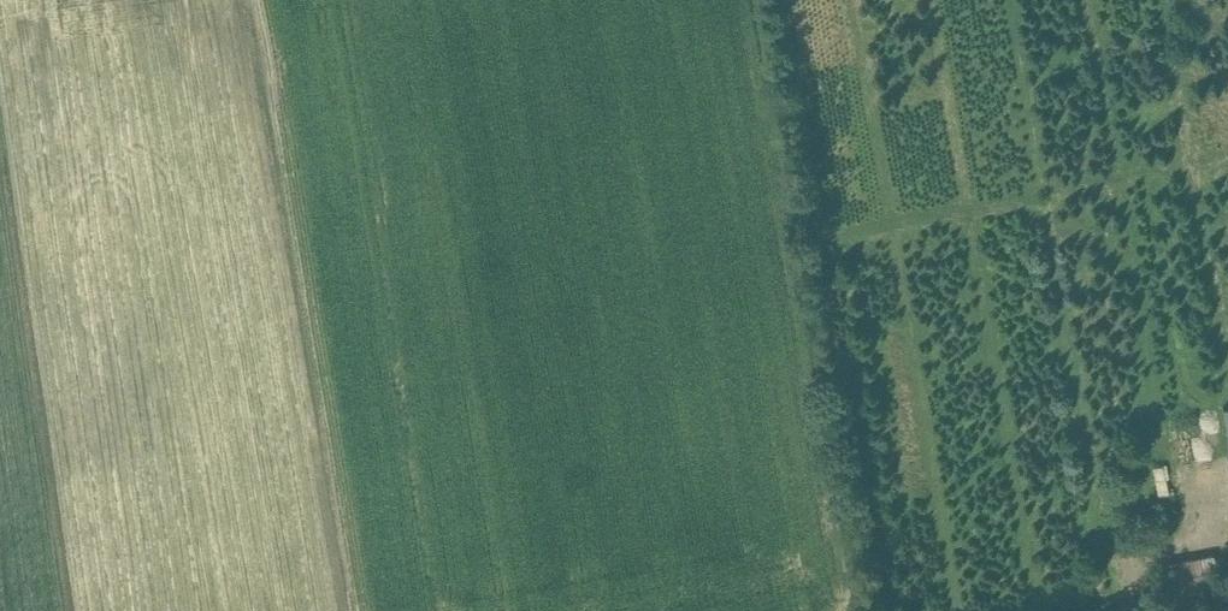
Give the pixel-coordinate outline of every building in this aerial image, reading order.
[(1213,556),(1168,564),(1176,609),(1221,601),(1213,556)]
